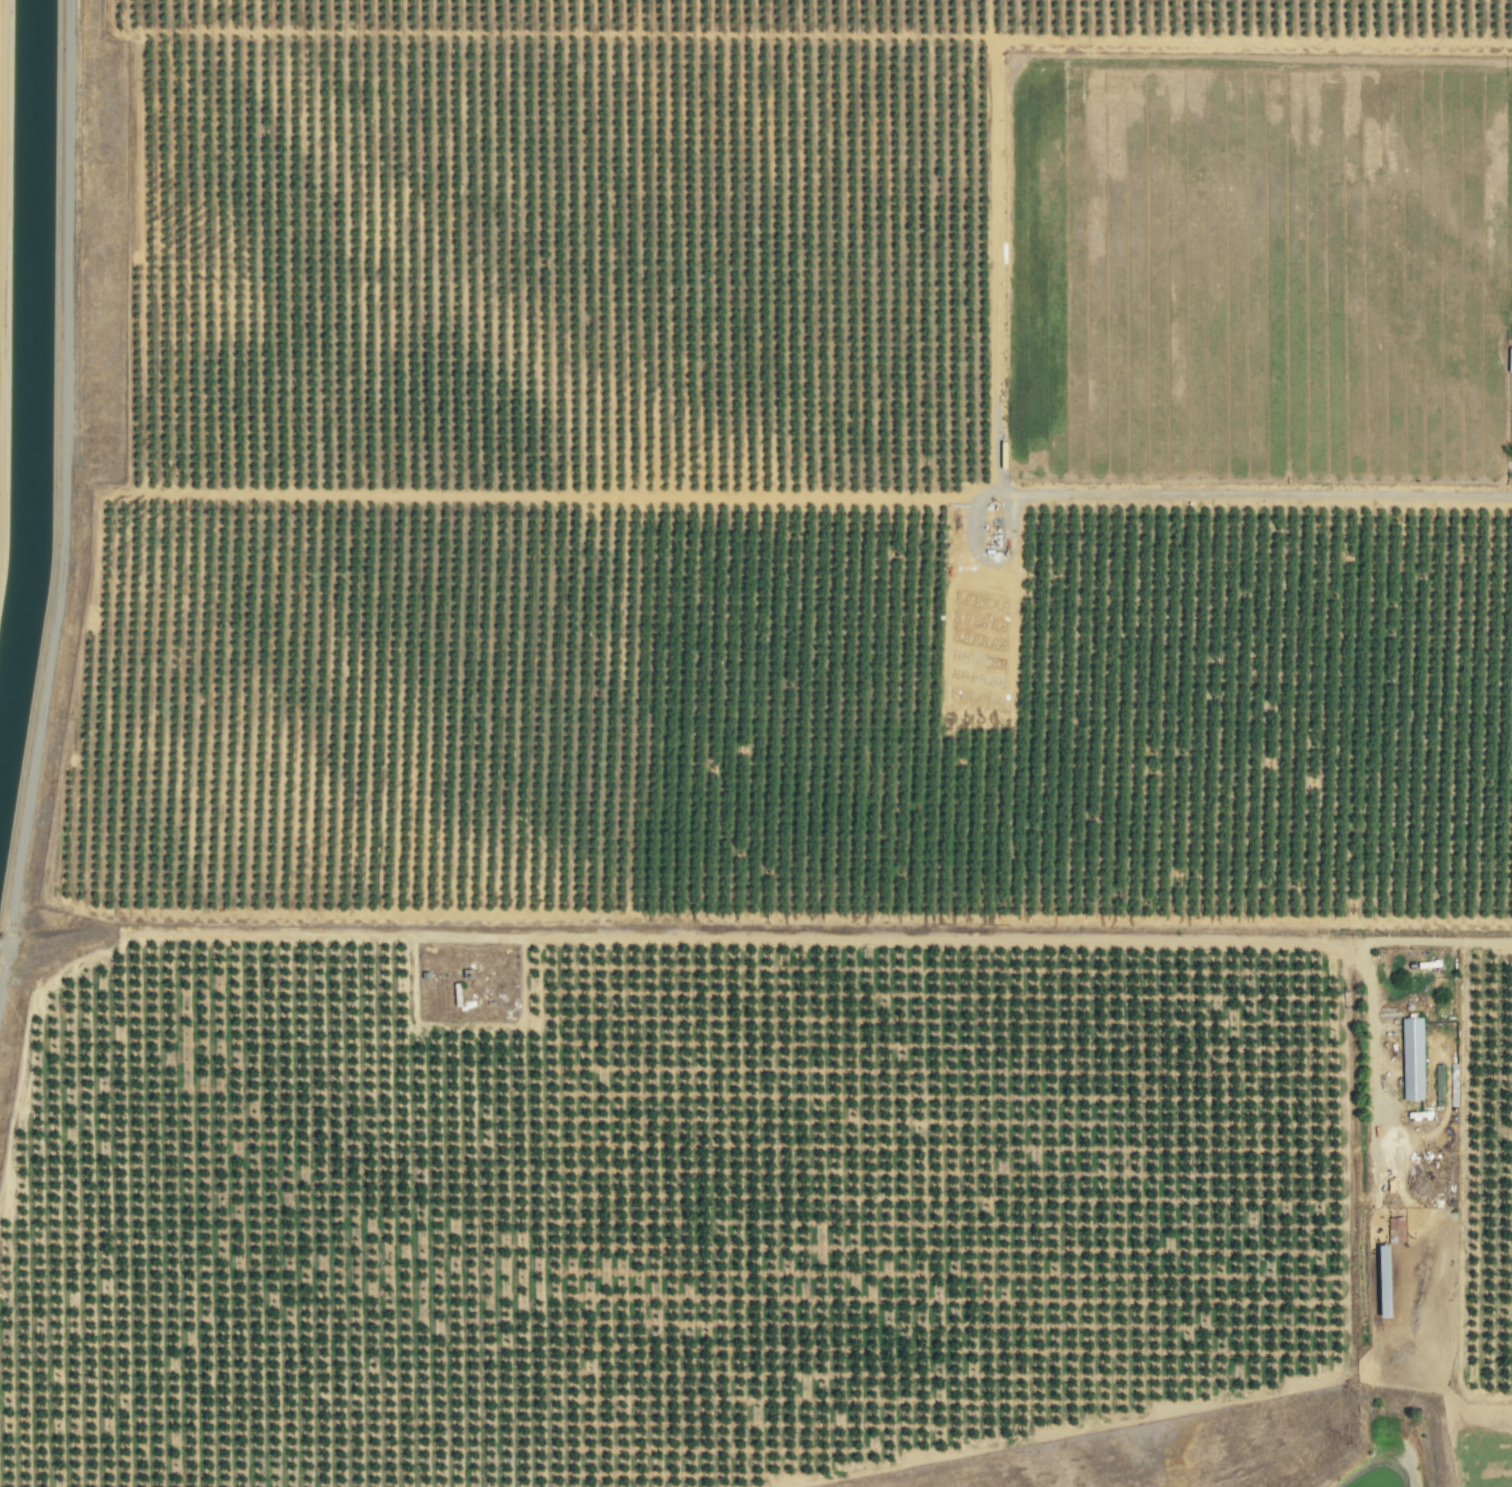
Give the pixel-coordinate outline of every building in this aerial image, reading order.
[(1420,1017),(1400,1017),(1401,1100),(1421,1100),(1420,1017)]
